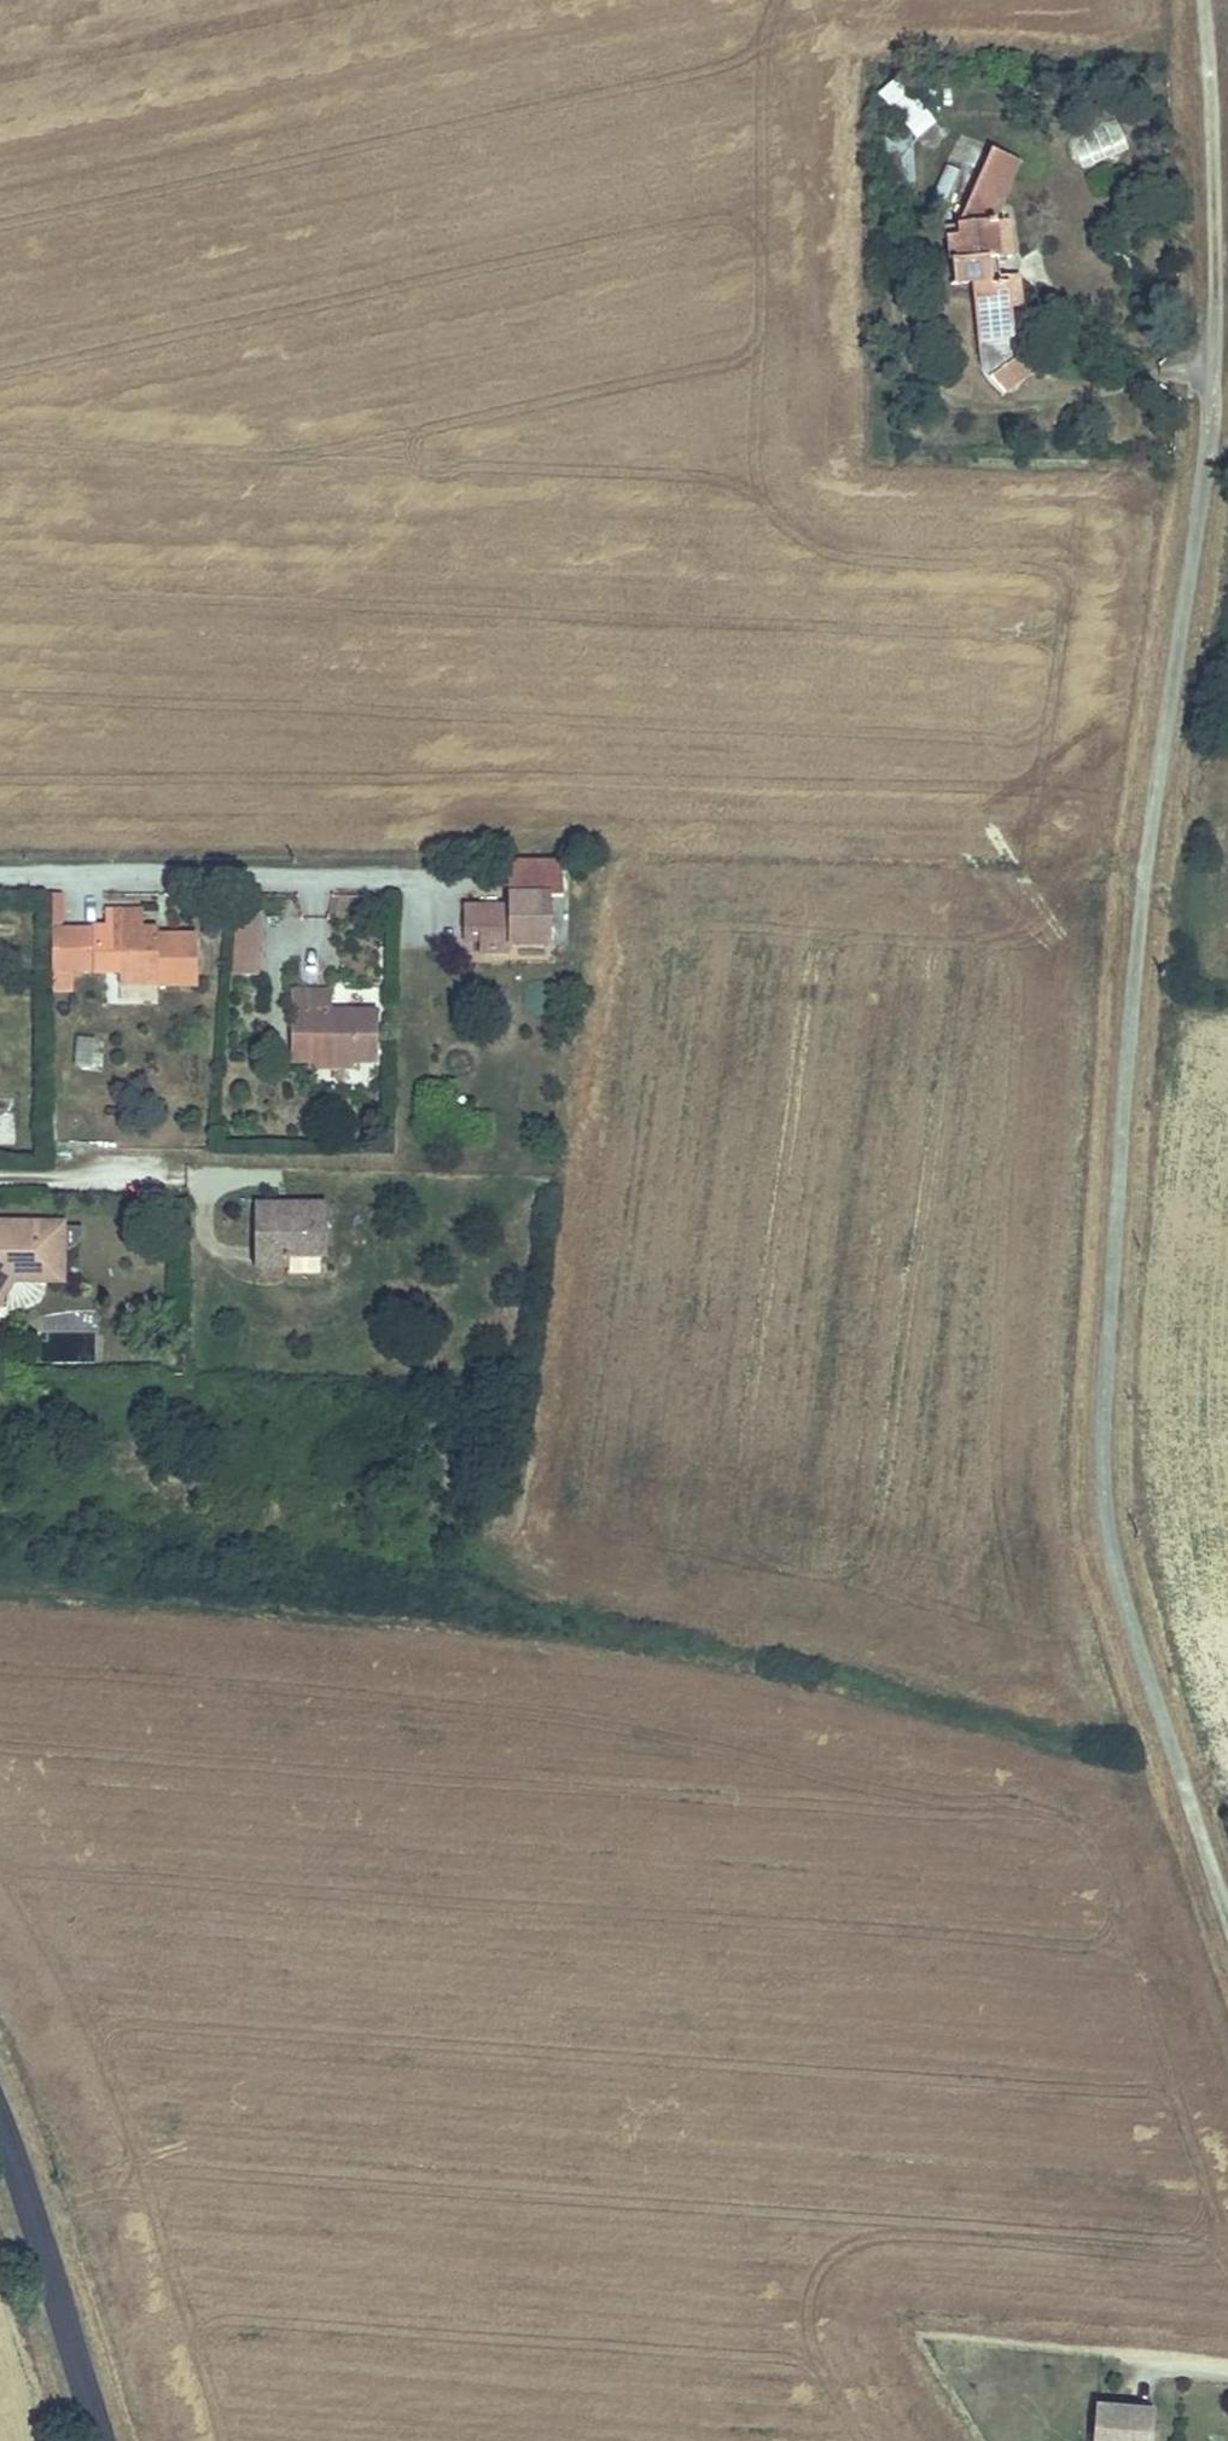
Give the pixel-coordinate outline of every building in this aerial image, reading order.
[(912,142),(936,126),(902,77),(879,93),(912,142)] [(1120,126),(1075,142),(1084,167),(1128,151),(1120,126)] [(911,139),(891,140),(895,182),(914,180),(911,139)] [(977,361),(983,373),(1019,352),(1016,345),(1015,272),(996,272),(995,254),(1001,254),(1001,212),(1026,157),(998,144),(963,221),(952,221),(955,277),(975,277),(977,361)] [(949,207),(960,172),(943,167),(932,202),(949,207)] [(1019,352),(983,373),(992,388),(1036,361),(1027,347),(1019,352)] [(504,908),(461,908),(461,932),(475,932),(474,947),(503,948),(503,943),(544,944),(545,895),(504,895),(504,908)] [(103,911),(102,930),(115,931),(115,977),(155,977),(155,984),(192,984),(193,934),(154,935),(154,930),(139,930),(139,911),(103,911)] [(235,927),(232,977),(259,979),(262,928),(235,927)] [(288,1010),(307,1010),(328,1011),(329,992),(288,992),(288,1010)] [(328,1011),(307,1010),(307,1062),(372,1062),(372,1011),(328,1011)] [(359,1204),(259,1204),(258,1269),(319,1270),(319,1257),(358,1257),(359,1204)] [(20,1277),(56,1277),(66,1277),(66,1229),(0,1229),(0,1311),(20,1277)] [(1156,2421),(1156,2413),(1123,2411),(1123,2418),(1156,2421)] [(1156,2421),(1123,2418),(1102,2417),(1100,2440),(1154,2440),(1156,2421)] [(1048,2440),(1065,2440),(1061,2420),(1045,2423),(1048,2440)]
